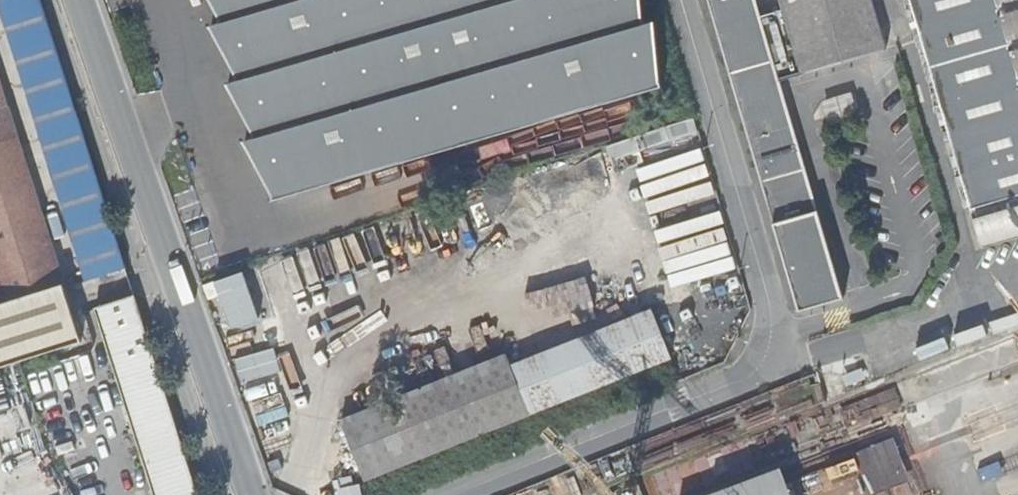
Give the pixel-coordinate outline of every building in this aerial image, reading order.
[(128,267),(39,0),(0,0),(0,9),(90,279),(128,267)] [(223,24),(212,30),(240,81),(229,87),(257,139),(246,145),(274,197),(276,204),(664,89),(662,82),(657,23),(645,24),(643,0),(210,0),(223,24)] [(708,4),(798,313),(844,300),(757,7),(755,0),(707,0),(708,4)] [(801,73),(886,48),(872,0),(781,0),(801,73)] [(1017,236),(1017,0),(910,0),(982,247),(1017,236)] [(67,282),(22,143),(0,78),(0,303),(67,282)] [(67,282),(0,303),(0,369),(19,364),(85,342),(67,282)] [(130,297),(99,307),(159,494),(193,494),(130,297)] [(513,369),(531,415),(673,359),(655,313),(513,369)] [(508,355),(342,419),(365,479),(531,415),(513,369),(508,355)]
